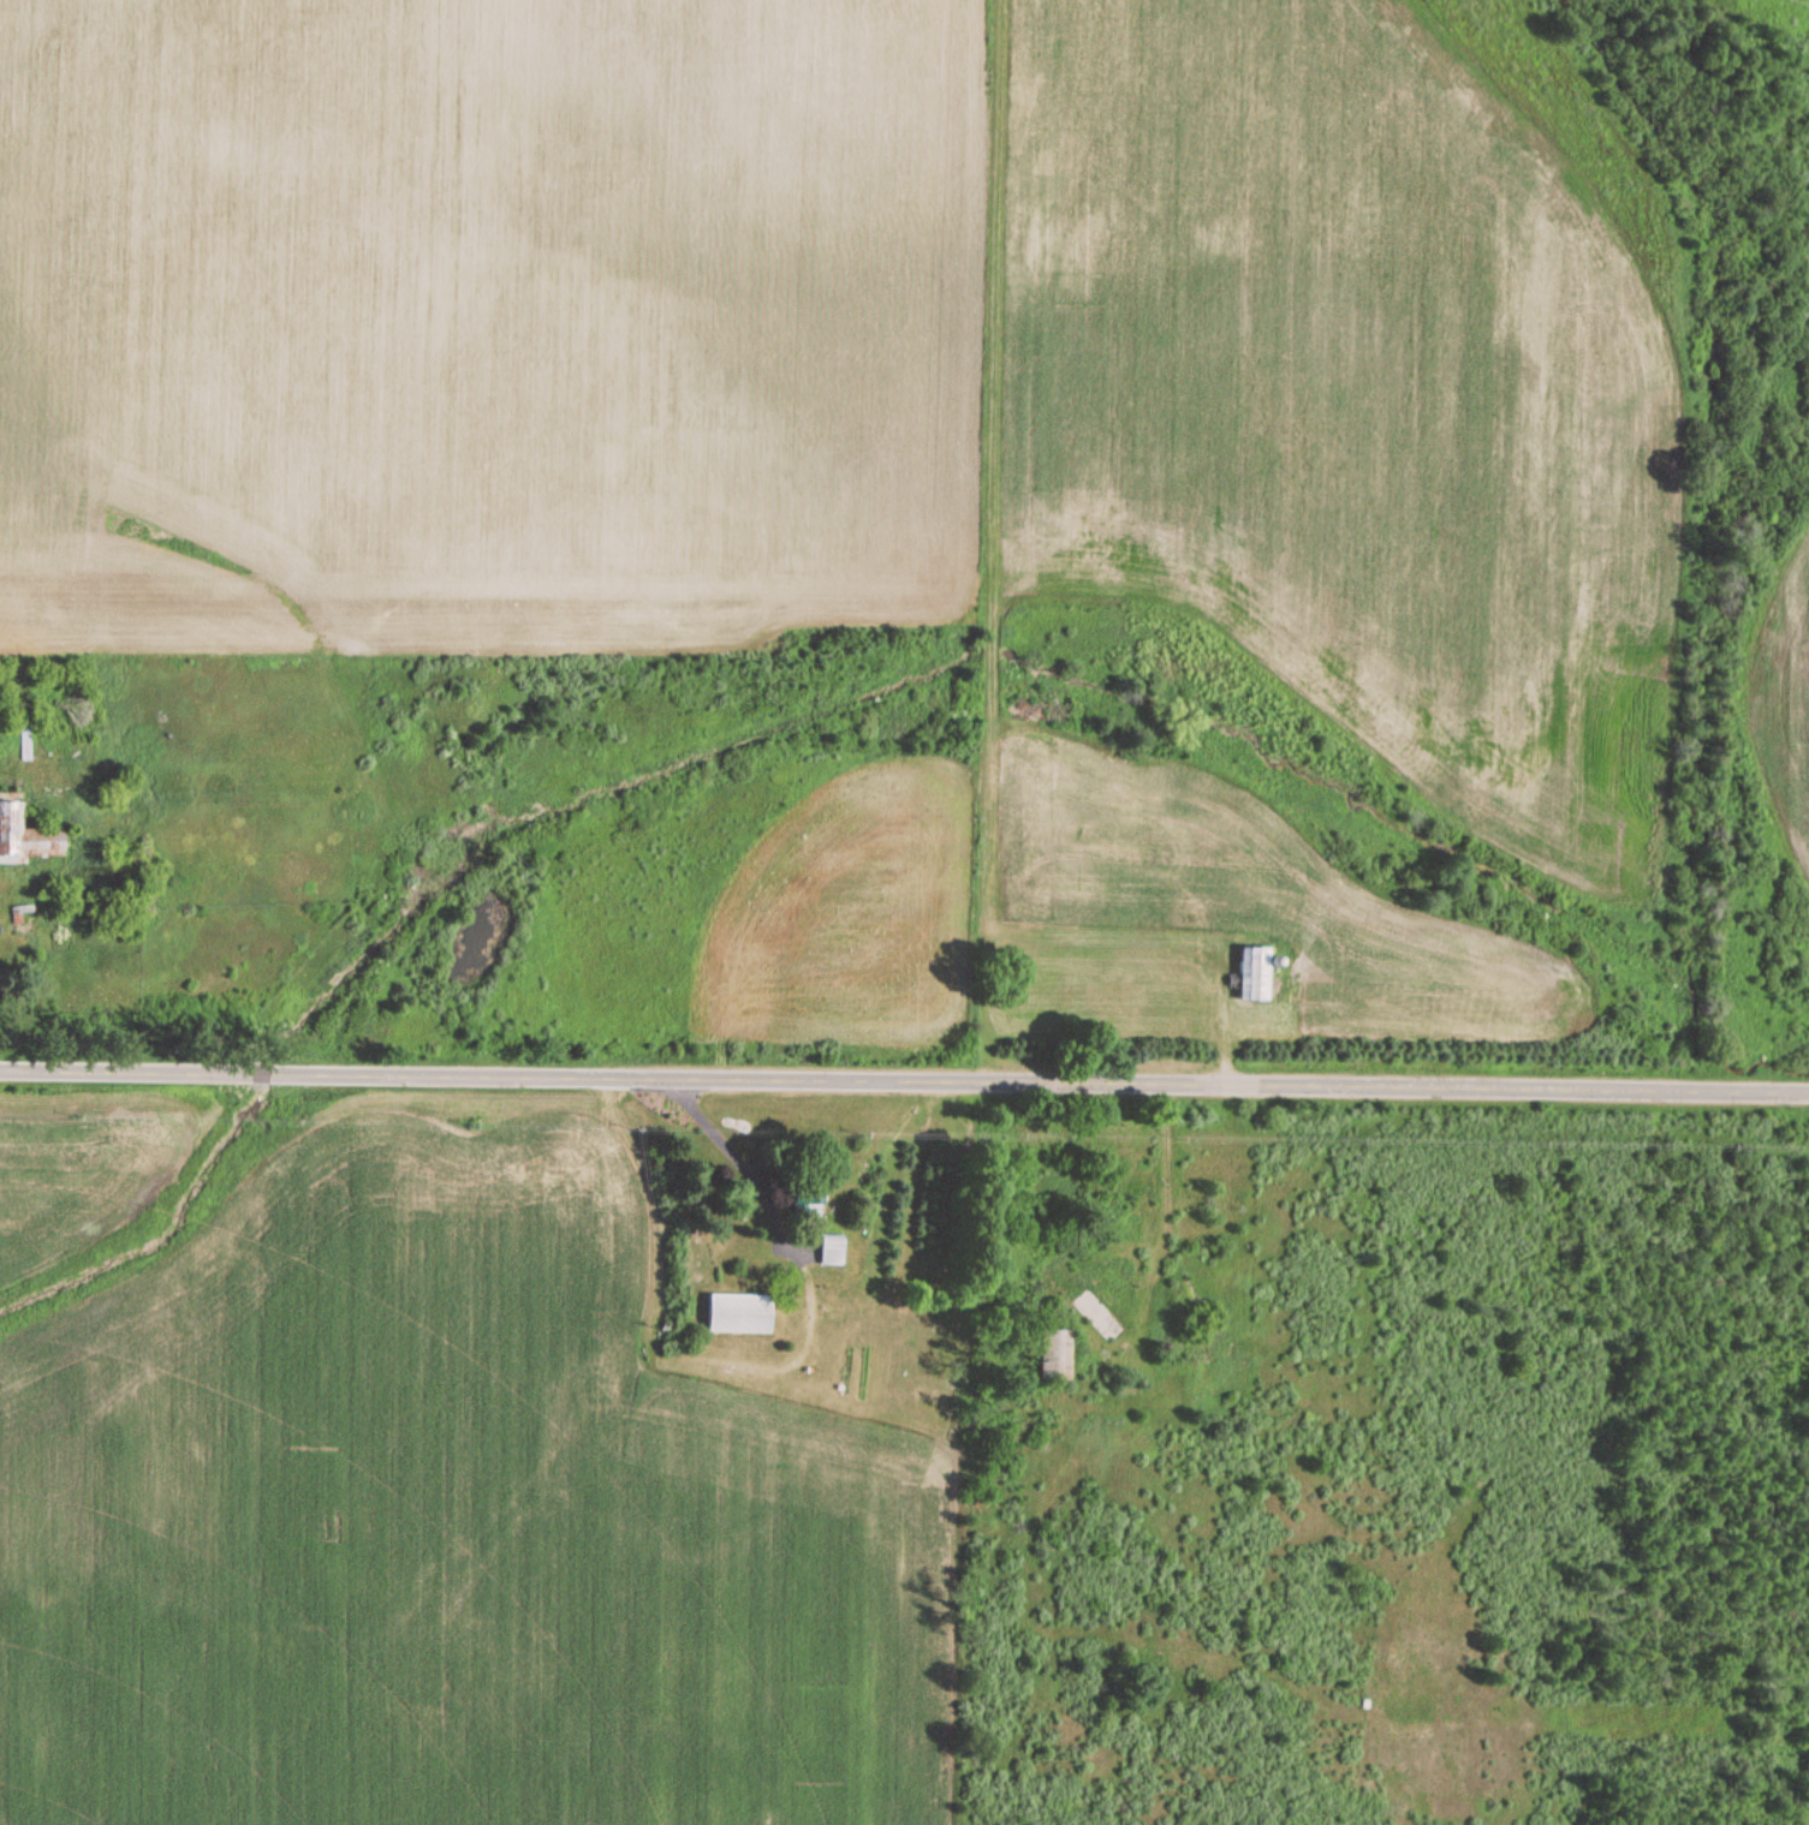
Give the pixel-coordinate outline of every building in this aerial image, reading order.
[(18,719),(19,762),(29,762),(29,719),(18,719)] [(54,831),(16,831),(16,795),(0,795),(0,862),(54,862),(54,831)] [(1235,950),(1235,1004),(1264,1004),(1264,950),(1235,950)] [(817,1220),(817,1193),(794,1193),(794,1220),(817,1220)] [(1106,1346),(1123,1330),(1083,1288),(1066,1304),(1106,1346)] [(770,1296),(701,1296),(701,1334),(770,1334),(770,1296)] [(1036,1331),(1036,1368),(1067,1368),(1067,1331),(1036,1331)]
